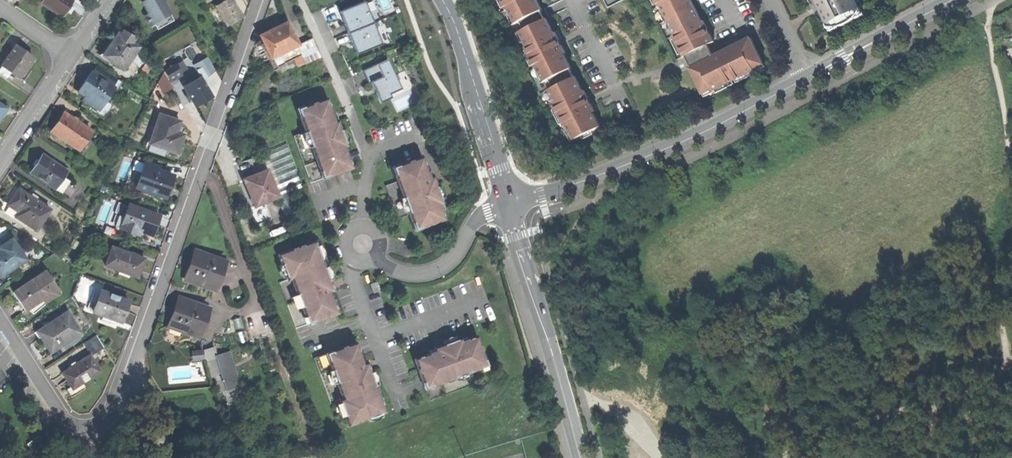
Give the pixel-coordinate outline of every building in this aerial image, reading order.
[(38,3),(50,11),(59,17),(65,9),(67,6),(70,1),(68,0),(40,0),(38,3)] [(147,27),(151,24),(167,15),(158,0),(145,0),(139,4),(145,15),(141,17),(147,27)] [(224,27),(232,23),(240,18),(229,0),(225,0),(213,7),(224,27)] [(336,9),(340,19),(344,28),(370,18),(362,0),(361,0),(336,9)] [(507,10),(509,9),(516,24),(521,22),(525,30),(521,32),(528,47),(526,48),(536,70),(539,69),(545,83),(549,81),(553,89),(550,91),(557,105),(554,106),(565,127),(567,126),(575,141),(601,128),(593,113),(595,112),(591,105),(586,107),(584,101),(588,99),(585,91),(582,92),(575,78),(573,79),(570,70),(571,70),(564,55),(566,54),(562,47),(557,49),(554,43),(559,41),(556,33),(553,34),(547,20),(545,21),(542,16),(541,12),(542,11),(537,0),(502,0),(507,10)] [(709,46),(685,58),(675,38),(677,37),(662,6),(660,8),(656,0),(646,0),(679,67),(682,73),(691,69),(714,57),(711,51),(709,46)] [(685,58),(709,46),(715,43),(711,35),(706,38),(703,32),(708,30),(704,22),(702,23),(691,0),(656,0),(660,8),(662,6),(677,37),(675,38),(685,58)] [(860,17),(857,10),(858,9),(854,0),(815,0),(826,24),(831,21),(833,26),(839,28),(847,27),(852,24),(857,20),(860,17)] [(67,11),(65,9),(59,17),(50,11),(49,13),(60,21),(67,11)] [(171,22),(167,15),(151,24),(155,31),(171,22)] [(372,21),(344,32),(347,39),(353,52),(359,55),(382,46),(372,21)] [(828,33),(835,30),(833,26),(831,21),(826,24),(824,24),(828,33)] [(268,59),(272,68),(292,58),(297,56),(292,47),(293,46),(282,24),(269,31),(255,37),(266,60),(268,59)] [(105,61),(121,71),(127,62),(128,61),(135,49),(129,45),(131,42),(130,39),(119,32),(116,37),(114,35),(110,41),(108,44),(100,57),(105,61)] [(308,39),(293,46),(292,47),(297,56),(292,58),(296,67),(317,57),(308,39)] [(716,60),(714,57),(691,69),(703,95),(714,90),(715,92),(756,72),(755,69),(764,65),(758,52),(752,39),(728,50),(730,54),(716,60)] [(561,43),(559,41),(554,43),(557,49),(562,47),(561,43)] [(106,42),(97,56),(100,57),(108,44),(106,42)] [(17,79),(23,70),(30,59),(12,47),(0,65),(0,68),(9,73),(17,79)] [(135,49),(128,61),(138,67),(142,61),(135,49)] [(173,60),(175,65),(182,61),(180,57),(173,60)] [(161,72),(165,81),(192,66),(187,58),(182,61),(175,65),(161,72)] [(208,58),(196,65),(203,76),(214,70),(208,58)] [(388,58),(360,68),(367,82),(377,104),(403,93),(388,58)] [(137,69),(138,67),(128,61),(127,62),(137,69)] [(9,73),(0,68),(0,77),(4,80),(9,73)] [(81,84),(75,93),(83,99),(81,102),(96,111),(102,102),(110,89),(88,74),(81,84)] [(188,99),(192,108),(201,103),(209,99),(198,78),(192,81),(184,86),(181,87),(185,95),(188,99)] [(290,136),(306,183),(326,176),(347,168),(340,147),(342,146),(333,120),(330,121),(322,99),(293,110),(301,132),(290,136)] [(107,105),(102,102),(96,111),(94,114),(99,118),(107,105)] [(274,199),(275,200),(289,194),(300,189),(269,106),(259,111),(251,149),(262,173),(274,199)] [(49,133),(77,152),(89,133),(61,115),(55,125),(49,133)] [(163,151),(174,155),(177,145),(181,135),(174,133),(177,123),(157,116),(148,142),(146,145),(163,151)] [(162,156),(163,151),(146,145),(148,142),(144,141),(141,149),(162,156)] [(33,165),(27,174),(52,191),(60,179),(65,173),(39,156),(33,165)] [(424,227),(441,221),(435,204),(440,203),(431,177),(426,179),(418,158),(389,168),(394,182),(382,186),(394,220),(407,215),(412,231),(424,227)] [(135,189),(163,199),(167,189),(170,178),(155,172),(156,170),(143,165),(137,181),(135,189)] [(263,204),(274,199),(262,173),(240,182),(245,195),(251,209),(263,204)] [(64,182),(60,179),(52,191),(56,194),(64,182)] [(67,183),(64,182),(56,194),(59,195),(67,183)] [(0,206),(0,209),(14,218),(17,214),(6,206),(17,190),(12,188),(6,198),(0,206)] [(26,227),(34,232),(48,211),(17,190),(6,206),(17,214),(14,218),(26,227)] [(297,212),(289,194),(275,200),(283,218),(297,212)] [(269,221),(263,204),(251,209),(245,211),(251,228),(269,221)] [(137,233),(149,238),(153,228),(157,218),(127,206),(122,218),(118,230),(135,237),(137,233)] [(26,227),(14,218),(0,209),(0,213),(24,229),(26,227)] [(113,228),(118,230),(122,218),(117,217),(113,228)] [(24,261),(10,240),(0,247),(0,277),(24,261)] [(277,283),(294,329),(335,314),(327,292),(330,291),(322,269),(312,242),(276,256),(285,280),(277,283)] [(126,278),(134,281),(138,272),(141,262),(109,250),(102,270),(116,275),(126,278)] [(181,282),(212,292),(222,264),(191,253),(186,267),(181,282)] [(43,273),(11,294),(17,303),(23,312),(25,311),(44,298),(46,301),(57,294),(43,273)] [(122,314),(126,303),(98,293),(95,302),(91,312),(91,314),(100,317),(109,320),(119,323),(122,314)] [(47,303),(46,301),(44,298),(25,311),(30,315),(47,303)] [(85,309),(91,312),(95,302),(88,299),(85,309)] [(165,329),(195,339),(205,311),(174,301),(170,315),(165,329)] [(43,346),(48,354),(78,335),(65,314),(38,331),(41,337),(38,338),(43,346)] [(107,325),(109,320),(100,317),(99,322),(107,325)] [(36,340),(38,338),(41,337),(38,331),(32,335),(36,340)] [(82,344),(90,356),(101,350),(94,337),(82,344)] [(412,359),(427,400),(473,384),(469,371),(485,366),(474,337),(459,343),(457,339),(442,344),(432,348),(434,351),(412,359)] [(338,402),(346,426),(382,413),(371,380),(365,364),(360,366),(352,345),(312,359),(328,406),(338,402)] [(241,387),(232,350),(217,353),(216,346),(208,348),(218,392),(241,387)] [(69,389),(70,390),(79,384),(97,373),(88,357),(60,375),(65,382),(69,389)] [(71,398),(83,391),(79,384),(70,390),(69,389),(66,391),(71,398)]
